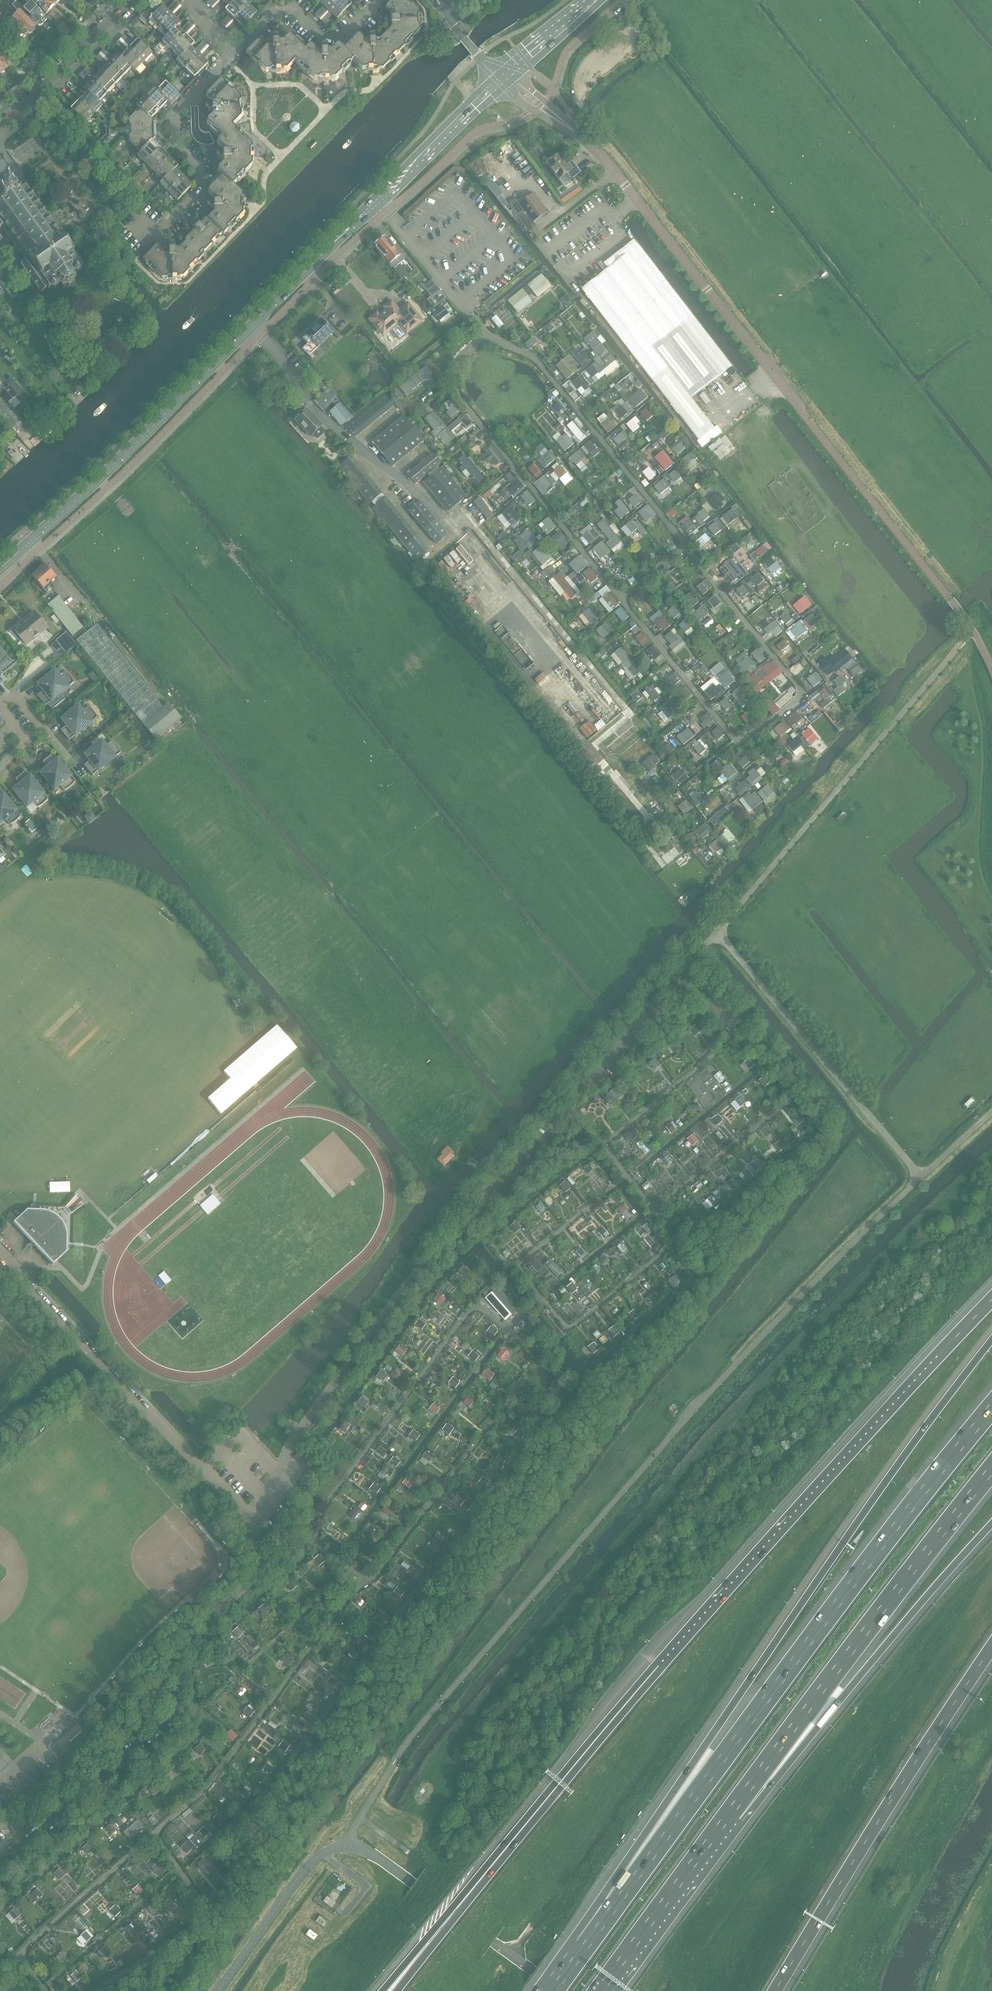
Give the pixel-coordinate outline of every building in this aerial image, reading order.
[(48,17),(58,6),(52,0),(31,0),(48,17)] [(243,0),(236,0),(228,7),(224,10),(231,16),(229,18),(232,21),(247,5),(251,1),(249,0),(246,3),(243,0)] [(401,50),(404,46),(404,44),(411,36),(412,38),(419,31),(419,26),(417,24),(417,16),(419,14),(419,10),(412,3),(411,4),(406,0),(391,0),(385,6),(385,8),(390,13),(392,11),(394,13),(394,15),(392,16),(390,17),(387,18),(387,24),(390,24),(392,26),(394,26),(394,28),(392,30),(390,28),(379,40),(381,42),(379,44),(376,44),(376,42),(375,40),(374,37),(368,37),(368,41),(367,42),(366,44),(364,44),(362,42),(364,41),(359,36),(356,36),(343,50),(338,46),(336,46),(331,51),(332,53),(331,55),(328,55),(328,53),(326,51),(326,48),(320,48),(320,52),(318,54),(318,55),(316,55),(314,53),(316,52),(311,47),(308,47),(304,51),(290,37),(287,37),(282,42),(284,44),(283,46),(280,46),(280,44),(278,42),(278,39),(271,39),(272,43),(270,44),(270,46),(268,46),(266,44),(267,42),(262,38),(259,38),(252,45),(251,44),(249,47),(249,48),(245,53),(249,56),(251,56),(259,63),(257,65),(265,72),(269,71),(271,70),(279,69),(281,71),(286,71),(294,62),(298,65),(300,65),(308,72),(306,74),(313,81),(318,80),(320,79),(328,79),(330,80),(334,80),(341,73),(340,72),(347,64),(349,64),(352,61),(361,70),(366,70),(368,68),(376,67),(378,69),(382,69),(389,62),(388,61),(395,54),(397,53),(401,50)] [(319,2),(325,8),(323,10),(326,12),(338,0),(320,0),(319,2)] [(346,0),(338,0),(326,12),(329,15),(331,13),(337,19),(351,5),(346,0)] [(256,13),(249,6),(252,3),(251,1),(247,5),(232,21),(234,23),(236,22),(242,28),(256,13)] [(31,6),(26,11),(30,16),(27,19),(28,20),(29,20),(31,21),(30,22),(34,26),(36,24),(37,25),(41,25),(46,20),(31,6)] [(170,10),(168,12),(162,6),(155,13),(148,7),(138,18),(145,25),(149,21),(157,29),(172,13),(170,10)] [(26,11),(24,13),(22,11),(20,12),(22,14),(17,20),(9,28),(23,42),(31,35),(34,35),(37,32),(37,29),(36,29),(30,22),(31,21),(29,20),(28,20),(27,19),(30,16),(26,11)] [(174,17),(175,15),(172,13),(157,29),(165,37),(166,38),(176,26),(177,27),(180,23),(174,17)] [(182,32),(177,27),(176,26),(166,38),(165,37),(162,41),(170,49),(171,49),(187,33),(184,30),(182,32)] [(444,45),(456,41),(448,31),(439,38),(444,45)] [(189,36),(187,33),(171,49),(172,50),(179,57),(180,58),(190,47),(191,47),(194,44),(188,38),(189,36)] [(143,62),(152,53),(137,39),(131,45),(129,44),(127,46),(143,62)] [(134,71),(143,62),(127,46),(124,49),(126,51),(121,56),(120,57),(131,67),(131,68),(134,71)] [(196,52),(191,47),(190,47),(180,58),(179,57),(176,61),(185,69),(201,53),(198,50),(196,52)] [(120,57),(121,56),(117,53),(111,59),(109,58),(106,60),(123,76),(131,68),(131,67),(120,57)] [(202,57),(203,56),(201,53),(185,69),(194,78),(208,63),(202,57)] [(4,71),(7,69),(8,68),(1,58),(0,56),(0,74),(4,71)] [(114,85),(123,76),(106,60),(104,63),(106,65),(100,71),(114,85)] [(106,93),(114,85),(100,71),(95,76),(93,75),(90,78),(106,93)] [(98,102),(106,93),(90,78),(87,81),(89,82),(83,89),(86,92),(87,92),(98,102)] [(249,160),(249,157),(249,151),(251,150),(251,146),(243,139),(242,140),(234,133),(235,131),(231,128),(240,118),(240,114),(238,112),(238,104),(240,102),(240,97),(232,91),(231,92),(224,85),(224,83),(220,79),(215,84),(214,83),(212,86),(213,86),(206,94),(206,96),(211,101),(213,99),(214,101),(214,103),(212,103),(211,105),(207,105),(207,112),(211,112),(213,113),(214,113),(214,116),(213,118),(211,116),(206,121),(206,124),(220,137),(216,142),(217,144),(222,149),(224,147),(225,149),(225,151),(223,151),(222,153),(218,153),(218,160),(222,160),(224,162),(226,162),(226,164),(224,166),(222,164),(217,169),(217,172),(221,176),(208,190),(208,193),(213,198),(215,196),(216,198),(216,200),(214,201),(213,202),(209,203),(210,208),(213,209),(215,210),(216,210),(217,213),(215,215),(213,213),(208,219),(205,219),(199,225),(195,222),(191,226),(196,231),(191,236),(189,235),(184,240),(184,243),(179,248),(181,250),(180,252),(177,252),(177,250),(175,248),(175,245),(168,245),(168,248),(167,250),(167,252),(164,252),(163,251),(164,249),(159,244),(157,244),(142,259),(146,262),(149,262),(156,269),(155,271),(162,278),(166,277),(168,276),(177,275),(179,277),(183,277),(189,270),(188,269),(195,261),(198,261),(201,258),(199,255),(202,251),(204,253),(210,245),(211,243),(216,237),(219,237),(222,234),(223,235),(227,231),(227,228),(234,221),(235,222),(242,215),(242,210),(240,209),(240,200),(242,199),(242,194),(233,186),(236,182),(236,180),(243,172),(244,174),(251,166),(251,162),(249,160)] [(174,102),(179,96),(165,82),(157,91),(156,91),(167,102),(172,107),(175,104),(174,102)] [(174,87),(180,93),(184,89),(178,83),(174,87)] [(156,91),(157,91),(153,87),(144,96),(159,110),(165,104),(170,109),(172,107),(167,102),(156,91)] [(98,102),(87,92),(86,92),(81,97),(79,96),(77,99),(93,114),(102,105),(98,102)] [(154,116),(159,110),(144,96),(136,105),(141,110),(151,119),(153,120),(155,118),(154,116)] [(85,123),(93,114),(77,99),(74,101),(76,103),(70,109),(85,123)] [(151,119),(141,110),(137,114),(135,113),(129,120),(128,124),(127,124),(125,126),(125,135),(127,136),(129,137),(129,141),(136,148),(137,146),(141,150),(153,139),(155,138),(153,136),(153,124),(155,122),(153,120),(151,119)] [(292,123),(290,126),(290,130),(293,132),(296,132),(299,130),(299,126),(296,123),(292,123)] [(155,141),(153,139),(141,150),(137,155),(145,163),(146,164),(160,149),(154,143),(155,141)] [(167,153),(165,154),(160,149),(146,164),(147,165),(154,172),(170,155),(167,153)] [(580,172),(572,162),(567,166),(558,154),(546,163),(558,180),(567,174),(571,179),(580,172)] [(171,160),(173,158),(170,155),(154,172),(163,180),(174,169),(177,166),(171,160)] [(179,174),(174,169),(163,180),(159,184),(167,191),(168,192),(184,176),(181,173),(179,174)] [(185,180),(186,178),(184,176),(168,192),(169,193),(170,193),(177,201),(191,186),(185,180)] [(9,180),(7,178),(5,179),(4,184),(0,186),(0,223),(3,227),(1,228),(7,235),(7,236),(8,237),(13,244),(14,246),(14,245),(19,252),(18,252),(19,254),(20,254),(25,260),(24,261),(25,261),(21,264),(19,264),(21,266),(31,280),(31,281),(32,281),(40,293),(41,294),(42,293),(47,289),(48,291),(49,290),(48,289),(49,288),(51,288),(52,289),(52,288),(56,288),(56,289),(57,289),(57,288),(59,287),(60,286),(59,286),(60,283),(64,285),(65,286),(65,285),(69,285),(70,285),(71,285),(71,284),(74,282),(75,282),(76,281),(75,281),(77,277),(78,277),(78,276),(77,276),(77,272),(79,271),(79,272),(80,272),(80,271),(82,270),(83,270),(83,269),(83,265),(84,264),(83,264),(81,261),(82,259),(81,258),(80,259),(75,252),(76,251),(75,249),(74,251),(63,236),(65,235),(64,234),(62,235),(57,228),(59,227),(58,225),(56,226),(51,219),(53,218),(52,217),(50,218),(45,211),(47,210),(46,208),(44,209),(40,203),(41,202),(40,200),(40,201),(35,193),(37,191),(32,182),(28,185),(28,184),(26,185),(25,183),(25,182),(24,182),(23,181),(22,181),(21,181),(20,181),(19,181),(18,181),(18,182),(17,183),(16,182),(15,184),(14,183),(12,185),(10,182),(12,180),(11,179),(9,180)] [(515,199),(508,204),(529,233),(536,227),(533,223),(547,213),(533,193),(519,203),(515,199)] [(567,196),(560,200),(563,205),(570,200),(567,196)] [(404,260),(384,236),(380,240),(378,239),(374,242),(374,244),(373,245),(393,269),(404,260)] [(639,245),(582,289),(583,290),(652,380),(699,441),(697,442),(702,448),(722,432),(718,426),(715,428),(692,398),(732,366),(693,316),(639,245)] [(17,259),(21,256),(16,250),(12,253),(17,259)] [(541,274),(527,285),(533,293),(540,288),(544,293),(551,287),(541,274)] [(6,289),(5,289),(13,299),(18,295),(3,276),(0,278),(0,281),(6,289)] [(446,298),(440,291),(432,281),(424,287),(431,297),(427,301),(433,308),(446,298)] [(527,285),(508,301),(518,314),(524,309),(520,304),(528,297),(533,293),(527,285)] [(566,295),(560,300),(566,308),(572,303),(566,295)] [(376,314),(369,319),(378,329),(379,329),(384,335),(398,324),(406,334),(421,321),(407,304),(399,311),(391,302),(384,307),(386,310),(378,316),(376,314)] [(454,318),(448,310),(440,315),(447,324),(454,318)] [(496,315),(491,319),(495,324),(498,329),(503,325),(496,315)] [(122,318),(120,317),(117,317),(115,320),(115,323),(117,325),(119,326),(122,325),(123,321),(122,318)] [(307,344),(302,349),(309,356),(333,333),(327,327),(328,325),(322,319),(320,320),(320,319),(304,334),(305,335),(302,338),(307,344)] [(594,331),(584,339),(594,351),(593,352),(597,357),(606,350),(602,344),(603,343),(603,342),(605,341),(601,336),(599,337),(594,331)] [(532,338),(524,344),(529,350),(537,343),(532,338)] [(592,359),(584,349),(581,352),(580,351),(580,352),(578,350),(576,349),(572,352),(573,355),(581,364),(584,363),(585,364),(592,359)] [(596,363),(581,375),(590,386),(595,382),(605,374),(607,377),(620,366),(606,350),(597,357),(593,360),(596,363)] [(579,370),(567,357),(556,366),(567,380),(579,370)] [(406,396),(432,374),(426,366),(399,388),(406,396)] [(590,388),(578,374),(570,380),(581,395),(590,388)] [(344,375),(329,388),(335,396),(350,382),(344,375)] [(11,377),(6,381),(9,385),(10,384),(14,381),(11,377)] [(324,393),(314,402),(323,411),(332,403),(336,406),(341,402),(335,396),(329,388),(320,378),(315,383),(324,393)] [(14,381),(10,384),(17,394),(19,396),(24,393),(14,381)] [(0,393),(0,394),(7,402),(16,394),(17,394),(10,384),(9,385),(0,393)] [(636,394),(629,400),(636,407),(642,402),(648,397),(642,389),(636,394)] [(356,437),(393,406),(383,394),(346,425),(356,437)] [(451,408),(446,412),(450,418),(460,409),(454,401),(451,398),(446,403),(451,408)] [(353,417),(341,403),(331,411),(343,425),(353,417)] [(633,412),(625,403),(615,411),(620,417),(619,418),(620,419),(621,418),(622,419),(623,420),(633,412)] [(653,416),(647,408),(645,410),(644,409),(641,411),(642,412),(641,413),(647,421),(653,416)] [(307,409),(295,420),(310,436),(311,435),(314,438),(317,440),(325,433),(323,429),(321,426),(322,425),(307,409)] [(434,411),(424,419),(434,431),(431,433),(435,438),(438,435),(445,444),(451,439),(451,440),(455,437),(447,428),(445,426),(434,411)] [(618,424),(609,413),(606,416),(604,413),(597,419),(600,423),(600,424),(608,433),(618,424)] [(458,419),(448,427),(451,431),(461,423),(465,428),(472,423),(466,415),(465,416),(463,414),(458,419)] [(403,416),(372,442),(392,467),(423,441),(422,439),(411,426),(403,416)] [(639,427),(637,425),(640,422),(636,418),(627,425),(633,433),(639,427)] [(575,420),(567,426),(576,437),(573,439),(576,443),(577,445),(590,435),(583,427),(582,428),(575,420)] [(621,427),(610,436),(618,445),(628,437),(621,427)] [(21,429),(16,434),(27,446),(32,442),(21,429)] [(558,433),(553,438),(557,442),(565,452),(574,444),(566,434),(562,438),(558,433)] [(650,434),(645,439),(649,443),(654,439),(650,434)] [(586,444),(584,446),(585,448),(590,454),(591,454),(594,457),(599,453),(596,449),(597,449),(594,446),(593,445),(597,442),(594,438),(586,444)] [(723,443),(719,438),(707,447),(711,452),(723,443)] [(655,440),(650,444),(654,448),(659,444),(655,440)] [(678,456),(686,449),(681,443),(673,449),(678,456)] [(501,456),(500,454),(499,454),(491,445),(489,446),(488,449),(486,451),(485,457),(489,463),(493,463),(495,464),(497,465),(503,460),(501,457),(501,456)] [(542,457),(538,461),(545,468),(557,458),(551,450),(548,452),(545,448),(539,453),(542,457)] [(579,450),(570,458),(577,466),(586,458),(585,457),(587,456),(581,449),(579,450)] [(674,464),(666,454),(664,456),(661,452),(655,458),(666,471),(674,464)] [(692,452),(682,461),(690,472),(698,465),(695,461),(697,459),(692,452)] [(415,485),(440,464),(432,454),(407,475),(415,485)] [(381,493),(351,456),(338,467),(369,504),(381,493)] [(465,456),(458,461),(460,462),(459,463),(461,465),(462,464),(463,466),(459,469),(462,472),(466,478),(470,475),(473,478),(472,479),(473,480),(474,479),(477,483),(483,478),(480,474),(483,472),(471,457),(468,459),(465,456)] [(557,463),(552,467),(555,470),(554,471),(560,479),(566,474),(571,480),(573,479),(564,469),(563,470),(560,466),(559,467),(557,463)] [(543,474),(534,464),(528,469),(537,479),(543,474)] [(658,465),(655,468),(660,475),(664,472),(658,465)] [(656,476),(649,468),(643,473),(650,481),(656,476)] [(681,478),(675,470),(669,475),(675,483),(681,478)] [(525,489),(512,472),(505,477),(511,484),(506,487),(514,498),(525,489)] [(544,476),(536,483),(539,487),(538,488),(544,496),(554,487),(551,484),(555,481),(552,477),(548,472),(544,476)] [(670,487),(664,479),(661,482),(659,480),(653,484),(655,486),(654,487),(660,495),(670,487)] [(535,501),(527,491),(521,496),(528,506),(535,501)] [(473,492),(466,497),(470,502),(477,496),(473,492)] [(715,494),(708,500),(717,511),(724,506),(722,503),(726,500),(721,493),(717,496),(715,494)] [(641,503),(635,495),(628,500),(635,508),(641,503)] [(375,507),(373,508),(417,561),(429,551),(385,498),(375,507)] [(630,512),(620,500),(615,504),(619,508),(614,512),(621,519),(630,512)] [(419,501),(408,510),(437,545),(448,536),(419,501)] [(473,511),(479,518),(489,510),(490,508),(485,502),(483,502),(473,511)] [(656,514),(648,505),(638,513),(646,522),(656,514)] [(511,506),(502,514),(512,526),(521,518),(511,506)] [(710,517),(704,509),(697,514),(698,515),(694,518),(701,527),(702,527),(706,524),(704,522),(710,517)] [(727,527),(738,517),(732,509),(720,519),(727,527)] [(687,516),(680,522),(683,526),(682,526),(689,536),(701,527),(694,518),(691,521),(690,520),(687,516)] [(725,528),(716,517),(713,521),(712,520),(706,526),(715,536),(725,528)] [(556,527),(548,518),(542,523),(545,526),(542,529),(547,535),(556,527)] [(605,519),(597,525),(604,533),(604,532),(609,538),(608,538),(609,539),(610,541),(608,543),(605,539),(603,540),(612,550),(623,541),(617,534),(610,526),(605,519)] [(746,520),(743,522),(749,530),(752,527),(746,520)] [(638,528),(632,521),(626,526),(632,533),(638,528)] [(589,525),(580,533),(589,544),(590,544),(591,545),(600,538),(599,536),(600,536),(593,528),(593,529),(589,525)] [(710,540),(702,529),(696,534),(700,538),(694,542),(699,548),(710,540)] [(529,530),(516,540),(524,550),(528,547),(530,549),(535,545),(533,543),(535,542),(536,543),(539,541),(538,539),(537,540),(537,539),(529,530)] [(560,532),(554,537),(560,545),(559,546),(561,549),(569,543),(560,532)] [(610,551),(602,541),(593,549),(601,559),(610,551)] [(542,545),(533,552),(534,553),(540,560),(543,565),(546,563),(549,567),(551,565),(556,562),(542,545)] [(755,552),(750,556),(755,563),(760,559),(768,552),(763,546),(755,552)] [(577,566),(574,569),(578,574),(589,564),(582,555),(580,556),(574,562),(577,566)] [(744,577),(735,566),(731,560),(720,569),(732,584),(736,581),(737,583),(744,577)] [(775,562),(767,568),(772,574),(780,568),(775,562)] [(48,584),(56,577),(45,565),(44,566),(43,565),(41,565),(40,566),(39,568),(39,569),(40,570),(32,577),(47,594),(52,589),(48,584)] [(549,567),(542,573),(546,578),(548,577),(551,580),(549,582),(561,596),(565,592),(572,599),(577,595),(581,599),(578,601),(581,605),(587,600),(588,600),(581,591),(572,581),(568,576),(567,577),(561,571),(559,573),(558,574),(555,571),(556,570),(551,565),(549,567)] [(646,566),(641,570),(644,574),(650,570),(646,566)] [(597,578),(590,569),(583,574),(591,583),(597,578)] [(752,579),(747,583),(751,589),(756,584),(758,586),(764,581),(758,573),(751,578),(752,579)] [(744,580),(735,587),(737,589),(736,590),(742,598),(749,593),(750,595),(754,592),(751,589),(747,583),(744,580)] [(705,581),(697,587),(703,595),(712,589),(705,581)] [(588,600),(587,600),(590,604),(601,596),(603,597),(599,600),(609,613),(619,605),(609,592),(610,591),(606,586),(599,592),(598,591),(588,600)] [(699,596),(694,590),(685,598),(693,607),(699,602),(696,599),(699,596)] [(785,590),(780,593),(784,598),(789,594),(785,590)] [(717,595),(709,602),(713,608),(711,610),(715,615),(726,606),(717,595)] [(83,627),(58,596),(47,605),(72,636),(83,627)] [(755,596),(751,598),(756,605),(760,602),(755,596)] [(805,597),(793,606),(800,614),(811,605),(805,597)] [(682,616),(674,606),(668,611),(674,619),(677,617),(678,619),(682,616)] [(583,614),(580,617),(588,627),(591,624),(600,617),(592,607),(583,614)] [(629,617),(621,607),(615,612),(623,622),(629,617)] [(696,612),(693,615),(699,622),(708,614),(702,607),(696,612)] [(671,625),(660,610),(650,618),(655,625),(655,626),(656,626),(660,631),(663,628),(664,631),(671,625)] [(26,645),(47,628),(34,612),(13,629),(26,645)] [(786,612),(779,617),(788,627),(788,628),(794,623),(794,622),(786,612)] [(811,615),(802,622),(809,630),(817,623),(811,615)] [(632,618),(627,621),(632,627),(636,624),(632,618)] [(694,631),(685,620),(679,625),(688,636),(694,631)] [(795,624),(785,631),(786,633),(793,642),(809,630),(802,622),(801,620),(795,625),(795,624)] [(783,631),(775,621),(764,630),(769,636),(772,633),(776,637),(783,631)] [(603,638),(612,631),(605,623),(602,626),(601,624),(595,629),(603,638)] [(96,625),(76,641),(142,724),(159,745),(185,724),(167,703),(162,707),(96,625)] [(638,626),(632,630),(635,634),(641,630),(638,626)] [(73,641),(66,632),(55,641),(62,650),(73,641)] [(649,642),(645,637),(646,636),(645,636),(642,632),(635,637),(643,647),(649,642)] [(683,642),(677,633),(674,635),(672,632),(665,637),(671,645),(669,646),(672,651),(683,642)] [(776,645),(781,652),(789,645),(784,639),(776,645)] [(621,648),(611,656),(619,666),(623,663),(625,666),(632,661),(626,654),(628,652),(623,646),(621,648)] [(661,656),(653,646),(647,651),(654,661),(661,656)] [(766,659),(762,654),(765,651),(761,646),(751,654),(758,662),(760,663),(766,659)] [(862,671),(848,653),(845,650),(846,649),(829,662),(825,657),(818,662),(829,676),(834,671),(836,672),(840,669),(843,672),(847,668),(854,677),(862,671)] [(754,665),(748,657),(744,653),(735,660),(739,664),(735,667),(742,675),(754,665)] [(754,675),(746,681),(752,689),(773,673),(779,668),(771,658),(757,668),(752,672),(754,675)] [(632,661),(625,666),(634,677),(640,672),(643,670),(637,663),(635,665),(632,661)] [(43,690),(37,695),(46,705),(47,704),(52,710),(65,699),(60,693),(74,683),(71,678),(68,674),(64,671),(60,666),(41,682),(39,684),(43,690)] [(724,668),(715,675),(719,680),(718,681),(725,689),(735,681),(724,668)] [(816,672),(807,679),(814,687),(822,681),(816,672)] [(683,683),(674,673),(668,678),(676,688),(683,683)] [(843,686),(846,684),(845,683),(846,682),(843,678),(842,679),(840,676),(833,681),(838,688),(834,691),(839,696),(846,690),(843,686)] [(710,680),(701,688),(711,700),(719,694),(721,696),(726,692),(720,684),(716,687),(710,680)] [(836,699),(824,684),(817,691),(821,696),(816,700),(820,705),(823,709),(836,699)] [(652,686),(643,693),(647,699),(650,696),(657,705),(663,700),(652,686)] [(740,699),(746,695),(747,694),(741,686),(740,688),(739,687),(733,692),(736,695),(734,697),(742,707),(745,704),(740,699)] [(692,695),(686,687),(679,692),(686,700),(692,695)] [(732,706),(725,698),(719,703),(725,711),(732,706)] [(675,714),(666,703),(665,703),(664,701),(658,706),(659,708),(662,712),(659,715),(665,722),(675,714)] [(81,730),(97,718),(94,713),(91,709),(88,706),(82,711),(78,706),(62,719),(67,725),(61,730),(69,740),(77,734),(79,733),(81,732),(81,730)] [(796,712),(786,720),(792,727),(802,719),(796,712)] [(715,723),(707,713),(701,718),(703,722),(700,724),(704,729),(708,726),(709,727),(711,726),(715,723)] [(780,737),(791,729),(784,721),(774,729),(780,737)] [(696,735),(690,727),(682,733),(688,741),(689,741),(689,742),(691,740),(696,735)] [(724,735),(718,727),(712,732),(718,740),(724,735)] [(818,739),(810,728),(802,735),(803,736),(800,739),(807,747),(818,739)] [(783,737),(778,741),(782,747),(787,743),(783,737)] [(808,749),(799,737),(788,746),(796,756),(804,750),(805,752),(808,749)] [(703,747),(706,746),(700,739),(692,746),(700,755),(706,750),(703,747)] [(105,765),(120,753),(117,748),(114,744),(111,741),(111,742),(105,746),(101,741),(85,754),(90,760),(84,765),(93,775),(100,769),(102,768),(104,767),(105,765)] [(670,743),(665,748),(670,754),(675,749),(670,743)] [(75,781),(63,766),(62,764),(60,762),(59,761),(53,753),(42,762),(47,768),(41,773),(54,789),(59,785),(64,790),(64,791),(69,788),(73,784),(76,781),(75,781)] [(653,754),(642,763),(649,771),(650,772),(656,767),(655,766),(659,762),(653,754)] [(742,770),(751,763),(746,757),(737,763),(738,764),(736,765),(740,769),(741,768),(742,770)] [(730,763),(723,768),(726,772),(723,774),(730,782),(739,774),(730,763)] [(750,776),(746,779),(753,787),(763,779),(762,777),(766,774),(761,768),(756,772),(753,769),(748,773),(750,776)] [(673,775),(671,777),(675,783),(678,781),(681,785),(688,778),(685,775),(680,769),(672,775),(673,775)] [(48,798),(35,783),(35,781),(33,779),(31,778),(25,770),(15,779),(20,785),(14,790),(27,806),(32,802),(37,808),(41,805),(45,802),(48,798)] [(740,795),(748,788),(743,782),(735,788),(740,795)] [(778,798),(768,785),(758,793),(764,801),(763,801),(768,807),(778,798)] [(8,800),(7,798),(6,796),(4,795),(0,790),(0,823),(5,819),(9,825),(14,822),(18,819),(21,815),(8,800)] [(704,801),(702,798),(705,796),(701,792),(698,794),(697,791),(690,797),(697,804),(695,806),(696,807),(704,801)] [(762,802),(755,793),(751,796),(749,793),(743,798),(753,810),(762,802)] [(693,808),(686,800),(678,807),(684,814),(693,808)] [(729,804),(707,822),(714,830),(716,828),(715,826),(731,813),(732,815),(735,812),(730,805),(729,804)] [(842,812),(836,819),(841,823),(847,816),(842,812)] [(30,819),(24,824),(32,833),(38,828),(30,819)] [(706,823),(696,831),(702,839),(712,831),(706,823)] [(730,842),(735,838),(728,830),(719,838),(729,849),(733,845),(730,842)] [(722,848),(725,846),(718,838),(710,845),(716,853),(718,855),(721,855),(724,853),(724,850),(722,848)] [(691,885),(685,892),(692,899),(698,892),(691,885)] [(230,1079),(207,1098),(211,1102),(221,1114),(297,1048),(277,1025),(229,1066),(224,1071),(230,1079)] [(693,1042),(700,1035),(693,1028),(686,1035),(693,1042)] [(661,1067),(655,1059),(644,1068),(650,1076),(661,1067)] [(763,1092),(775,1081),(767,1073),(756,1083),(763,1092)] [(669,1143),(683,1131),(675,1122),(661,1135),(669,1143)] [(799,1142),(811,1131),(803,1123),(792,1133),(799,1142)] [(689,1155),(702,1143),(694,1134),(681,1147),(689,1155)] [(752,1181),(763,1171),(755,1163),(744,1173),(752,1181)] [(148,1164),(139,1173),(142,1176),(151,1168),(148,1164)] [(563,1198),(575,1187),(567,1179),(556,1190),(563,1198)] [(708,1217),(720,1206),(712,1198),(701,1208),(708,1217)] [(18,1218),(13,1222),(32,1242),(34,1245),(53,1265),(57,1260),(61,1257),(71,1247),(72,1216),(72,1213),(65,1207),(31,1206),(22,1214),(18,1218)] [(622,1230),(633,1220),(625,1211),(614,1222),(622,1230)] [(515,1221),(509,1226),(515,1233),(520,1228),(519,1227),(516,1222),(515,1221)] [(667,1245),(662,1238),(655,1242),(661,1250),(667,1245)] [(619,1260),(630,1249),(623,1241),(611,1251),(619,1260)] [(576,1267),(587,1257),(579,1249),(568,1259),(576,1267)] [(675,1275),(668,1281),(674,1288),(680,1282),(675,1275)] [(569,1301),(580,1291),(572,1282),(561,1293),(569,1301)] [(517,1310),(497,1287),(485,1298),(505,1320),(517,1310)] [(655,1291),(648,1297),(654,1304),(660,1298),(655,1291)] [(628,1329),(639,1318),(632,1310),(620,1320),(628,1329)] [(430,1326),(418,1318),(409,1332),(421,1340),(430,1326)] [(613,1326),(607,1330),(613,1337),(619,1332),(613,1326)] [(593,1342),(587,1347),(593,1354),(599,1349),(593,1342)] [(501,1349),(497,1355),(505,1360),(509,1354),(501,1349)] [(472,1351),(467,1356),(474,1362),(479,1356),(472,1351)] [(380,1370),(376,1376),(383,1382),(387,1376),(380,1370)] [(554,1380),(550,1386),(557,1391),(561,1385),(554,1380)] [(467,1415),(476,1403),(466,1396),(457,1408),(467,1415)] [(432,1404),(428,1409),(435,1415),(439,1409),(432,1404)] [(357,1429),(345,1421),(336,1435),(347,1442),(357,1429)] [(519,1450),(528,1439),(518,1432),(509,1443),(519,1450)] [(428,1468),(436,1456),(426,1449),(418,1461),(428,1468)] [(393,1456),(388,1463),(395,1468),(400,1461),(393,1456)] [(484,1496),(492,1485),(483,1478),(474,1489),(484,1496)] [(386,1524),(394,1512),(385,1505),(376,1517),(386,1524)] [(355,1530),(364,1518),(354,1511),(346,1523),(355,1530)] [(434,1557),(443,1545),(433,1538),(424,1550),(434,1557)] [(318,1555),(313,1560),(319,1567),(324,1562),(318,1555)] [(398,1609),(406,1597),(397,1590),(388,1602),(398,1609)] [(263,1604),(257,1609),(263,1616),(269,1610),(263,1604)] [(325,1624),(333,1612),(324,1605),(315,1617),(325,1624)] [(379,1612),(374,1618),(381,1623),(386,1617),(379,1612)] [(237,1627),(232,1632),(238,1638),(243,1633),(237,1627)] [(363,1653),(371,1642),(362,1635),(353,1647),(363,1653)] [(213,1655),(202,1664),(209,1672),(219,1663),(213,1655)] [(285,1655),(281,1661),(288,1666),(292,1660),(285,1655)] [(347,1655),(342,1660),(349,1666),(354,1660),(347,1655)] [(331,1676),(326,1682),(333,1687),(338,1681),(331,1676)] [(267,1702),(274,1692),(264,1684),(257,1695),(267,1702)] [(314,1698),(310,1703),(317,1709),(321,1703),(314,1698)] [(249,1725),(257,1716),(247,1708),(240,1718),(249,1725)] [(95,1721),(88,1713),(82,1719),(89,1726),(95,1721)] [(297,1739),(307,1726),(298,1719),(288,1733),(297,1739)] [(67,1759),(91,1737),(85,1730),(77,1721),(52,1742),(67,1759)] [(229,1730),(225,1736),(232,1742),(237,1735),(229,1730)] [(206,1754),(198,1745),(187,1755),(196,1764),(206,1754)] [(0,1756),(0,1773),(8,1765),(0,1756)] [(268,1782),(276,1771),(266,1763),(258,1774),(268,1782)] [(183,1775),(175,1766),(164,1776),(173,1785),(183,1775)] [(162,1794),(154,1785),(143,1796),(152,1804),(162,1794)] [(225,1823),(217,1814),(206,1824),(214,1833),(225,1823)] [(127,1848),(151,1826),(142,1815),(117,1837),(127,1848)] [(27,1819),(23,1823),(28,1828),(32,1825),(27,1819)] [(111,1822),(105,1827),(111,1834),(117,1829),(111,1822)] [(204,1827),(197,1833),(202,1839),(209,1833),(204,1827)] [(197,1848),(188,1840),(178,1850),(186,1858),(197,1848)] [(93,1857),(85,1848),(74,1858),(83,1867),(93,1857)] [(214,1865),(205,1856),(195,1866),(203,1875),(214,1865)] [(167,1878),(158,1869),(148,1879),(156,1888),(167,1878)] [(64,1882),(57,1874),(48,1882),(55,1890),(64,1882)] [(144,1897),(135,1888),(125,1898),(133,1907),(144,1897)] [(181,1898),(172,1889),(159,1901),(168,1910),(181,1898)] [(45,1898),(38,1890),(28,1899),(36,1907),(45,1898)] [(327,1896),(323,1901),(331,1908),(335,1902),(327,1896)] [(152,1903),(147,1908),(152,1915),(158,1910),(152,1903)] [(113,1906),(109,1910),(115,1916),(119,1912),(113,1906)] [(22,1920),(14,1912),(3,1922),(12,1931),(22,1920)] [(319,1916),(315,1921),(323,1927),(327,1922),(319,1916)] [(87,1929),(77,1939),(83,1945),(93,1936),(87,1929)] [(133,1938),(125,1929),(115,1940),(123,1948),(133,1938)] [(309,1929),(305,1934),(314,1941),(318,1935),(309,1929)] [(111,1959),(103,1950),(93,1960),(101,1969),(111,1959)] [(71,1963),(63,1954),(53,1964),(61,1973),(71,1963)] [(86,1980),(77,1971),(67,1981),(75,1990),(86,1980)]
